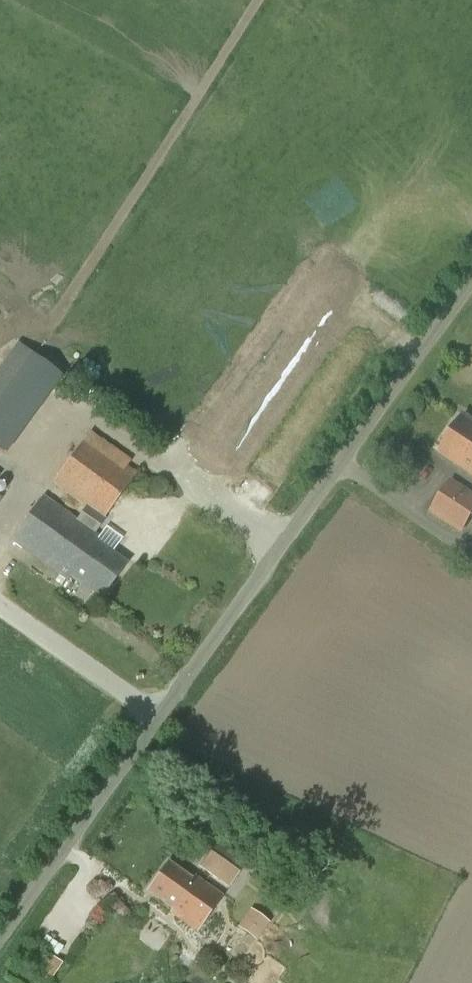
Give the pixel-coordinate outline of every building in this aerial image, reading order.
[(0,367),(0,447),(5,451),(61,374),(17,342),(0,367)] [(463,415),(438,454),(471,475),(471,420),(463,415)] [(51,484),(84,508),(75,521),(76,520),(43,496),(11,540),(65,580),(68,576),(80,585),(77,589),(87,597),(90,592),(101,600),(128,563),(97,541),(100,537),(96,534),(95,535),(94,534),(138,473),(128,465),(132,460),(90,430),(51,484)] [(461,534),(471,517),(471,493),(451,479),(428,512),(461,534)] [(216,839),(197,866),(229,888),(247,861),(216,839)] [(170,913),(196,932),(222,895),(195,876),(193,879),(168,862),(147,892),(172,910),(170,913)] [(269,921),(252,909),(240,925),(258,937),(269,921)] [(48,953),(34,973),(48,982),(62,963),(48,953)]
